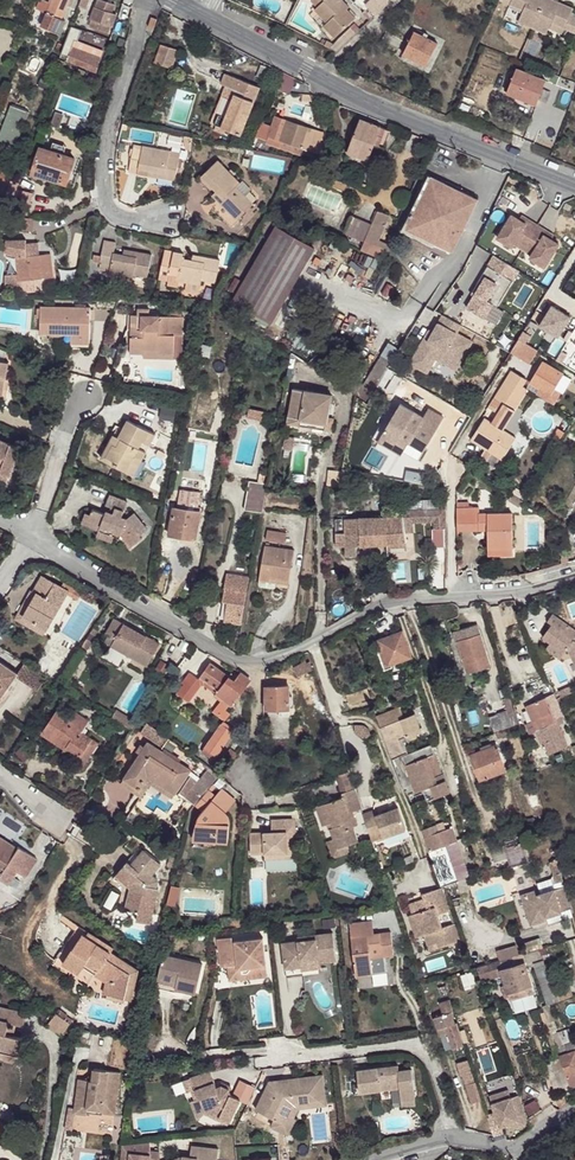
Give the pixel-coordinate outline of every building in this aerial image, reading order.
[(51,3),(43,0),(40,0),(36,9),(47,14),(41,27),(60,35),(66,21),(61,19),(69,0),(52,0),(51,3)] [(79,6),(87,9),(90,0),(81,0),(79,6)] [(102,0),(98,0),(89,27),(109,33),(111,26),(112,26),(116,15),(111,13),(114,4),(102,0)] [(311,0),(317,7),(315,9),(327,23),(324,25),(334,37),(355,18),(347,9),(345,11),(339,5),(344,1),(343,0),(312,0),(311,0)] [(376,15),(388,3),(388,0),(370,0),(365,5),(376,15)] [(510,4),(523,10),(521,16),(518,21),(547,34),(549,28),(551,23),(564,28),(574,33),(574,14),(571,12),(573,8),(554,0),(500,0),(510,4)] [(344,1),(339,5),(345,11),(347,9),(350,7),(344,1)] [(523,10),(510,4),(507,10),(521,16),(523,10)] [(373,16),(365,11),(362,13),(369,19),(373,16)] [(150,24),(149,23),(148,27),(154,29),(157,19),(152,18),(150,24)] [(328,40),(325,45),(337,51),(360,29),(355,23),(334,44),(328,40)] [(551,23),(549,28),(562,34),(564,28),(551,23)] [(415,31),(403,54),(426,66),(438,43),(415,31)] [(75,42),(74,45),(102,57),(103,54),(75,42)] [(161,44),(154,62),(172,69),(178,50),(161,44)] [(67,61),(96,73),(99,65),(98,65),(102,57),(74,45),(67,61)] [(272,70),(261,65),(257,76),(268,81),(272,70)] [(50,70),(47,68),(43,76),(48,79),(51,73),(49,72),(50,70)] [(517,68),(507,93),(536,105),(546,80),(517,68)] [(280,72),(273,70),(271,76),(277,78),(280,72)] [(284,72),(277,86),(290,93),(297,79),(284,72)] [(260,88),(225,74),(221,84),(236,90),(225,117),(219,115),(215,124),(216,125),(215,129),(224,133),(226,129),(241,135),(260,88)] [(0,133),(0,151),(12,155),(29,112),(11,105),(0,133)] [(322,132),(276,116),(270,134),(267,142),(301,154),(308,150),(315,152),(324,150),(324,136),(321,135),(322,132)] [(390,131),(360,119),(347,151),(368,159),(374,144),(384,148),(390,131)] [(255,138),(267,142),(270,134),(258,130),(255,138)] [(184,140),(186,148),(190,149),(192,137),(185,136),(184,140)] [(53,142),(51,149),(64,153),(66,146),(53,142)] [(180,152),(134,144),(129,172),(153,176),(154,171),(159,172),(158,177),(175,180),(176,175),(179,175),(180,167),(178,167),(180,152)] [(64,153),(51,149),(49,149),(48,150),(41,147),(37,159),(33,157),(31,164),(35,165),(32,173),(74,187),(79,173),(71,170),(75,157),(64,153)] [(202,176),(225,199),(221,203),(237,220),(253,204),(237,187),(240,183),(218,160),(202,176)] [(429,175),(410,213),(414,215),(407,229),(435,243),(449,250),(457,235),(460,237),(479,200),(429,175)] [(221,203),(225,199),(202,176),(198,179),(219,201),(213,208),(232,228),(239,221),(237,220),(221,203)] [(243,180),(240,183),(237,187),(245,195),(251,189),(243,180)] [(9,185),(5,195),(15,198),(14,201),(29,205),(32,193),(17,190),(18,188),(9,185)] [(378,210),(372,224),(353,216),(346,233),(351,236),(364,242),(363,245),(361,250),(380,258),(387,243),(379,240),(390,215),(378,210)] [(407,229),(414,215),(410,213),(402,230),(434,246),(435,243),(407,229)] [(519,219),(512,214),(497,238),(512,247),(514,244),(531,255),(529,258),(545,267),(559,244),(551,239),(545,235),(547,231),(528,219),(526,223),(519,219)] [(522,215),(519,219),(526,223),(528,219),(522,215)] [(34,218),(16,216),(15,230),(33,231),(34,218)] [(275,227),(234,299),(272,321),(314,249),(275,227)] [(547,231),(545,235),(551,239),(554,235),(547,231)] [(457,235),(449,250),(453,252),(460,237),(457,235)] [(364,242),(351,236),(349,240),(363,245),(364,242)] [(0,239),(0,250),(5,250),(5,252),(16,256),(16,258),(18,274),(5,275),(6,287),(23,287),(22,281),(46,278),(54,277),(51,253),(40,254),(37,255),(35,242),(26,243),(26,239),(6,239),(0,239)] [(94,255),(93,261),(100,263),(111,265),(110,270),(109,275),(133,280),(134,274),(148,277),(152,255),(130,251),(129,255),(123,254),(114,253),(116,243),(104,241),(101,256),(94,255)] [(184,253),(165,250),(159,279),(168,281),(167,285),(178,287),(179,281),(187,283),(201,285),(202,280),(216,282),(220,260),(198,256),(197,262),(191,261),(184,260),(185,256),(183,256),(184,253)] [(519,271),(494,255),(477,283),(480,285),(474,296),(467,307),(484,318),(492,304),(497,307),(519,271)] [(46,278),(22,281),(23,287),(23,292),(37,290),(36,282),(46,280),(46,278)] [(201,285),(187,283),(186,291),(199,293),(201,285)] [(477,283),(471,294),(474,296),(480,285),(477,283)] [(558,336),(572,314),(551,302),(537,324),(558,336)] [(90,308),(41,307),(40,333),(51,333),(72,334),(71,338),(71,343),(90,343),(90,308)] [(138,315),(132,315),(131,353),(145,354),(145,350),(159,351),(159,354),(174,355),(174,358),(182,359),(184,317),(182,317),(182,309),(168,308),(168,316),(150,316),(150,309),(138,309),(138,315)] [(433,343),(425,338),(410,363),(423,371),(432,356),(435,358),(447,364),(452,354),(462,360),(473,342),(457,333),(461,325),(443,315),(434,332),(438,334),(433,343)] [(428,332),(425,338),(433,343),(438,334),(434,332),(432,331),(430,330),(428,332)] [(519,338),(513,349),(520,353),(518,357),(524,360),(526,357),(531,361),(538,350),(519,338)] [(277,347),(266,339),(262,344),(274,352),(277,347)] [(340,371),(333,380),(367,403),(399,350),(389,344),(363,386),(340,371)] [(159,351),(145,350),(145,354),(145,357),(174,358),(174,355),(159,354),(159,351)] [(452,354),(447,364),(456,370),(462,360),(452,354)] [(432,356),(423,371),(427,373),(435,358),(432,356)] [(3,390),(8,362),(0,361),(0,390),(3,390)] [(542,362),(530,382),(540,388),(537,393),(555,404),(561,393),(555,389),(564,374),(542,362)] [(510,372),(494,398),(515,411),(528,390),(524,388),(524,385),(521,379),(510,372)] [(572,379),(564,374),(555,389),(561,393),(563,394),(572,379)] [(300,426),(301,420),(327,425),(328,417),(332,395),(294,388),(288,423),(300,426)] [(515,411),(494,398),(489,407),(498,413),(492,422),(485,418),(471,440),(486,449),(501,459),(502,460),(516,438),(503,430),(515,411)] [(400,404),(381,435),(395,444),(399,437),(409,443),(422,452),(444,417),(429,408),(423,418),(400,404)] [(174,411),(163,409),(161,418),(173,420),(174,411)] [(262,411),(249,409),(247,417),(260,420),(262,411)] [(327,425),(301,420),(300,426),(332,431),(334,418),(328,417),(327,425)] [(128,420),(118,438),(121,439),(117,447),(113,445),(107,457),(117,462),(115,466),(127,472),(135,456),(143,460),(147,452),(140,448),(143,442),(150,446),(156,435),(128,420)] [(554,436),(560,439),(565,432),(559,428),(554,436)] [(11,434),(8,443),(17,446),(20,438),(11,434)] [(395,444),(381,435),(378,441),(401,456),(409,443),(399,437),(395,444)] [(101,459),(115,466),(117,462),(107,457),(113,445),(117,447),(121,439),(118,438),(114,436),(101,459)] [(295,437),(286,436),(284,448),(293,450),(295,437)] [(8,476),(18,447),(17,446),(0,440),(0,473),(8,476)] [(501,459),(486,449),(483,454),(498,463),(501,459)] [(143,460),(135,456),(127,472),(134,476),(143,460)] [(209,475),(201,473),(198,486),(206,488),(209,475)] [(245,510),(261,513),(266,484),(264,484),(266,474),(261,473),(259,483),(250,481),(245,510)] [(411,473),(409,482),(419,484),(421,475),(411,473)] [(516,488),(512,494),(523,501),(524,502),(528,496),(516,488)] [(519,507),(523,501),(512,494),(508,500),(519,507)] [(90,514),(88,520),(101,525),(99,530),(114,537),(119,539),(121,535),(131,547),(142,538),(140,535),(147,530),(134,513),(126,520),(121,518),(127,503),(110,496),(103,513),(93,509),(90,514)] [(403,509),(403,510),(423,509),(422,500),(403,501),(403,509)] [(200,512),(174,507),(170,535),(196,540),(200,512)] [(469,508),(457,508),(457,530),(488,530),(488,549),(513,548),(512,512),(480,513),(480,508),(469,508)] [(387,516),(387,544),(406,543),(405,533),(414,532),(413,523),(434,522),(434,529),(446,529),(445,509),(423,509),(403,510),(403,509),(387,509),(387,516)] [(88,520),(90,514),(86,513),(81,523),(99,530),(101,525),(88,520)] [(356,546),(387,544),(387,516),(345,517),(345,545),(346,556),(357,556),(356,546)] [(336,545),(345,545),(345,517),(336,517),(336,545)] [(114,537),(99,530),(96,537),(112,543),(114,537)] [(287,533),(268,530),(266,540),(285,543),(287,533)] [(295,550),(265,545),(259,580),(270,582),(271,578),(289,581),(295,550)] [(560,555),(562,564),(569,562),(567,554),(560,555)] [(37,593),(23,617),(46,630),(69,591),(78,596),(79,594),(85,585),(67,575),(61,586),(42,575),(33,591),(37,593)] [(248,579),(228,575),(223,602),(228,603),(225,621),(240,624),(248,579)] [(270,582),(259,580),(258,584),(260,587),(274,589),(276,587),(277,583),(289,585),(289,581),(271,578),(270,582)] [(85,585),(79,594),(84,597),(90,588),(85,585)] [(23,617),(37,593),(33,591),(31,590),(15,619),(44,635),(46,630),(23,617)] [(574,640),(574,629),(554,613),(548,621),(552,624),(543,637),(550,642),(565,653),(568,650),(569,647),(572,649),(574,655),(572,656),(574,664),(574,640)] [(160,644),(114,618),(106,633),(115,639),(112,646),(126,655),(147,666),(160,644)] [(477,625),(454,632),(456,641),(457,641),(467,673),(490,666),(477,625)] [(402,632),(380,639),(384,650),(382,650),(387,663),(388,662),(389,664),(391,663),(411,656),(402,632)] [(565,653),(550,642),(546,648),(561,659),(565,653)] [(126,655),(112,646),(109,652),(123,660),(126,655)] [(387,663),(382,650),(378,652),(384,670),(392,667),(391,663),(389,664),(388,662),(387,663)] [(18,673),(0,661),(0,699),(16,675),(18,673)] [(302,664),(285,672),(289,681),(313,670),(309,662),(307,663),(306,661),(302,663),(302,664)] [(25,663),(18,673),(16,675),(38,690),(46,677),(25,663)] [(200,677),(218,691),(216,693),(230,704),(232,705),(250,682),(250,678),(241,672),(234,681),(211,663),(200,677)] [(218,691),(200,677),(198,680),(216,693),(218,691)] [(558,691),(561,697),(574,692),(572,685),(558,691)] [(289,686),(266,687),(267,709),(279,709),(290,708),(290,705),(293,705),(293,696),(289,696),(289,686)] [(367,688),(347,695),(350,704),(370,698),(367,688)] [(230,704),(216,693),(214,696),(221,701),(213,711),(225,720),(230,714),(226,710),(230,704)] [(535,731),(539,730),(554,723),(552,717),(553,716),(554,719),(560,716),(562,715),(553,694),(526,706),(532,721),(525,724),(530,734),(535,731)] [(507,710),(507,712),(514,710),(509,697),(503,699),(507,710)] [(376,716),(380,727),(404,718),(400,707),(376,716)] [(290,708),(279,709),(279,717),(290,717),(290,708)] [(70,718),(57,709),(41,734),(65,749),(62,753),(83,767),(98,743),(82,733),(78,730),(81,726),(85,729),(90,721),(75,712),(70,718)] [(507,712),(507,710),(495,714),(496,716),(490,718),(494,732),(518,723),(514,710),(507,712)] [(112,717),(127,727),(132,720),(117,711),(112,717)] [(380,727),(392,759),(408,752),(404,742),(417,736),(416,733),(422,731),(415,713),(404,718),(380,727)] [(554,723),(539,730),(544,743),(549,754),(568,746),(559,725),(564,723),(560,716),(554,719),(553,716),(552,717),(554,723)] [(132,720),(127,727),(133,731),(137,724),(132,720)] [(169,738),(147,722),(140,732),(162,748),(169,738)] [(234,732),(222,723),(202,752),(214,760),(234,732)] [(361,725),(355,725),(355,732),(364,739),(371,736),(368,728),(365,726),(361,725)] [(504,730),(497,732),(499,738),(506,736),(504,730)] [(539,730),(535,731),(541,744),(544,743),(539,730)] [(244,747),(248,742),(243,738),(239,743),(244,747)] [(148,742),(125,778),(139,788),(147,775),(175,794),(190,770),(148,742)] [(431,745),(392,760),(404,791),(406,791),(408,795),(420,790),(422,794),(424,793),(427,801),(450,792),(442,774),(436,776),(428,756),(435,754),(431,745)] [(481,751),(471,755),(480,779),(505,770),(496,746),(493,747),(481,751)] [(435,754),(428,756),(436,776),(442,774),(435,754)] [(220,776),(210,768),(199,781),(191,776),(178,794),(194,805),(209,789),(213,784),(220,776)] [(349,772),(336,776),(341,793),(355,789),(349,772)] [(139,788),(125,778),(121,783),(142,797),(150,783),(172,798),(175,794),(147,775),(139,788)] [(216,795),(212,801),(226,813),(229,818),(236,800),(223,788),(216,795)] [(211,791),(209,789),(194,805),(202,812),(198,817),(193,835),(193,841),(205,842),(217,843),(228,844),(230,820),(229,818),(226,813),(212,801),(216,795),(211,791)] [(362,809),(355,789),(341,793),(343,797),(316,806),(323,826),(327,824),(331,823),(333,827),(330,828),(333,839),(337,849),(348,845),(359,842),(354,826),(357,825),(353,812),(362,809)] [(375,810),(363,814),(372,841),(406,830),(399,807),(377,814),(375,810)] [(264,832),(250,832),(251,855),(265,854),(265,860),(307,858),(293,819),(271,819),(272,828),(272,832),(264,832)] [(522,823),(523,830),(537,829),(536,822),(522,823)] [(442,823),(437,825),(439,832),(445,830),(442,823)] [(422,830),(428,849),(456,839),(452,827),(445,830),(439,832),(437,825),(422,830)] [(519,833),(503,838),(505,845),(493,849),(497,861),(508,858),(511,868),(528,862),(519,833)] [(497,835),(484,838),(486,846),(499,842),(497,835)] [(8,848),(10,845),(16,849),(17,848),(0,837),(0,843),(8,848)] [(337,849),(333,839),(326,841),(332,859),(350,853),(348,845),(337,849)] [(456,839),(428,849),(442,887),(470,877),(456,839)] [(7,884),(15,871),(25,877),(37,859),(18,846),(17,848),(16,849),(10,845),(8,848),(0,843),(0,880),(7,884)] [(131,866),(127,862),(117,875),(132,888),(126,909),(139,912),(137,920),(150,924),(159,889),(156,888),(159,880),(152,874),(161,864),(144,850),(138,857),(131,866)] [(379,862),(377,853),(370,855),(373,864),(379,862)] [(134,854),(127,862),(131,866),(138,857),(134,854)] [(552,882),(555,889),(564,886),(558,860),(550,862),(556,880),(552,882)] [(571,868),(564,870),(567,884),(574,883),(571,868)] [(180,887),(171,885),(170,891),(178,893),(180,887)] [(561,912),(570,909),(564,886),(555,889),(538,894),(536,888),(521,893),(531,926),(546,921),(545,917),(561,912)] [(439,915),(450,911),(442,888),(421,894),(423,899),(426,909),(412,914),(408,915),(415,937),(424,934),(430,951),(460,941),(454,924),(443,927),(439,915)] [(178,893),(170,891),(167,903),(175,905),(178,893)] [(409,904),(412,914),(426,909),(423,899),(409,904)] [(561,912),(545,917),(546,921),(548,926),(563,921),(561,912)] [(220,919),(221,929),(235,927),(235,918),(220,919)] [(361,922),(362,935),(375,934),(374,920),(361,922)] [(361,922),(350,923),(356,976),(373,974),(371,957),(394,954),(391,932),(375,934),(362,935),(361,922)] [(75,929),(56,960),(62,964),(72,948),(73,949),(82,934),(75,929)] [(88,932),(86,936),(96,943),(99,939),(88,932)] [(298,940),(283,942),(286,969),(301,967),(300,960),(319,958),(319,963),(336,961),(333,933),(308,936),(308,939),(298,940)] [(72,948),(62,964),(79,974),(83,967),(86,963),(97,970),(95,974),(106,981),(103,993),(107,994),(106,999),(123,1003),(124,998),(132,1000),(139,970),(111,952),(114,948),(99,939),(96,943),(86,936),(82,934),(73,949),(72,948)] [(217,938),(220,967),(229,966),(234,965),(237,973),(230,974),(230,981),(243,980),(252,968),(267,966),(263,937),(232,941),(232,937),(217,938)] [(499,950),(502,960),(514,956),(519,955),(516,945),(499,950)] [(540,950),(525,955),(528,963),(543,958),(540,950)] [(371,957),(373,974),(377,974),(375,960),(394,958),(394,954),(371,957)] [(203,964),(164,955),(157,982),(176,986),(175,989),(196,994),(203,964)] [(502,960),(499,961),(503,975),(508,992),(532,985),(525,962),(517,965),(514,956),(502,960)] [(301,967),(286,969),(287,977),(302,975),(301,970),(320,968),(319,963),(319,958),(300,960),(301,967)] [(533,963),(547,1005),(560,1000),(548,963),(545,964),(544,960),(533,963)] [(465,971),(470,969),(467,961),(462,962),(465,971)] [(499,961),(477,967),(481,981),(503,975),(499,961)] [(97,970),(86,963),(83,967),(95,974),(97,970)] [(229,966),(230,974),(237,973),(234,965),(229,966)] [(214,967),(217,986),(231,985),(230,981),(230,974),(229,966),(220,967),(214,967)] [(267,966),(252,968),(243,980),(268,977),(267,966)] [(176,986),(157,982),(156,988),(174,992),(175,989),(176,986)] [(456,1023),(452,1012),(454,1011),(450,999),(439,1003),(443,1014),(434,1017),(438,1029),(445,1026),(448,1034),(453,1049),(464,1045),(457,1022),(456,1023)] [(17,1058),(22,1038),(6,1034),(8,1022),(23,1025),(26,1012),(1,1006),(0,1009),(0,1033),(0,1035),(0,1054),(17,1058)] [(61,1010),(58,1014),(65,1019),(68,1015),(61,1010)] [(58,1014),(56,1013),(46,1026),(61,1037),(71,1024),(65,1019),(58,1014)] [(445,1026),(438,1029),(440,1036),(448,1034),(445,1026)] [(571,1088),(574,1087),(574,1050),(567,1053),(559,1032),(553,1035),(571,1088)] [(386,1066),(357,1070),(360,1093),(400,1089),(402,1102),(416,1100),(412,1069),(399,1070),(398,1065),(391,1066),(391,1069),(387,1069),(386,1066)] [(75,1108),(75,1113),(87,1115),(87,1111),(87,1108),(104,1110),(103,1113),(115,1115),(121,1072),(94,1069),(92,1080),(79,1079),(75,1108)] [(191,1091),(194,1090),(198,1100),(203,1098),(207,1111),(229,1122),(240,1099),(231,1095),(229,1089),(222,1085),(217,1087),(211,1071),(183,1081),(187,1093),(191,1091)] [(270,1088),(267,1087),(256,1110),(275,1119),(284,1124),(294,1103),(326,1099),(323,1075),(291,1078),(292,1082),(272,1084),(270,1088)] [(270,1081),(267,1087),(270,1088),(272,1084),(292,1082),(291,1078),(270,1081)] [(475,1081),(466,1084),(472,1103),(481,1100),(475,1081)] [(393,1107),(400,1106),(399,1089),(392,1090),(393,1107)] [(490,1095),(492,1102),(511,1096),(508,1089),(490,1095)] [(194,1090),(191,1091),(194,1101),(191,1102),(197,1120),(207,1111),(203,1098),(198,1100),(194,1090)] [(496,1112),(487,1115),(493,1135),(504,1132),(502,1126),(508,1124),(510,1130),(525,1124),(522,1115),(526,1113),(519,1093),(511,1096),(492,1102),(496,1112)] [(557,1097),(561,1109),(568,1105),(564,1094),(557,1097)] [(284,1124),(275,1119),(271,1127),(288,1135),(296,1118),(294,1117),(298,1108),(327,1105),(326,1099),(294,1103),(284,1124)] [(73,1129),(75,1113),(75,1108),(68,1107),(65,1129),(73,1129)] [(7,1136),(21,1127),(16,1119),(7,1125),(0,1121),(0,1132),(7,1136)] [(121,1159),(160,1159),(159,1151),(151,1151),(151,1155),(150,1141),(122,1144),(121,1159)] [(218,1149),(192,1146),(190,1157),(182,1156),(172,1159),(217,1159),(218,1149)]
